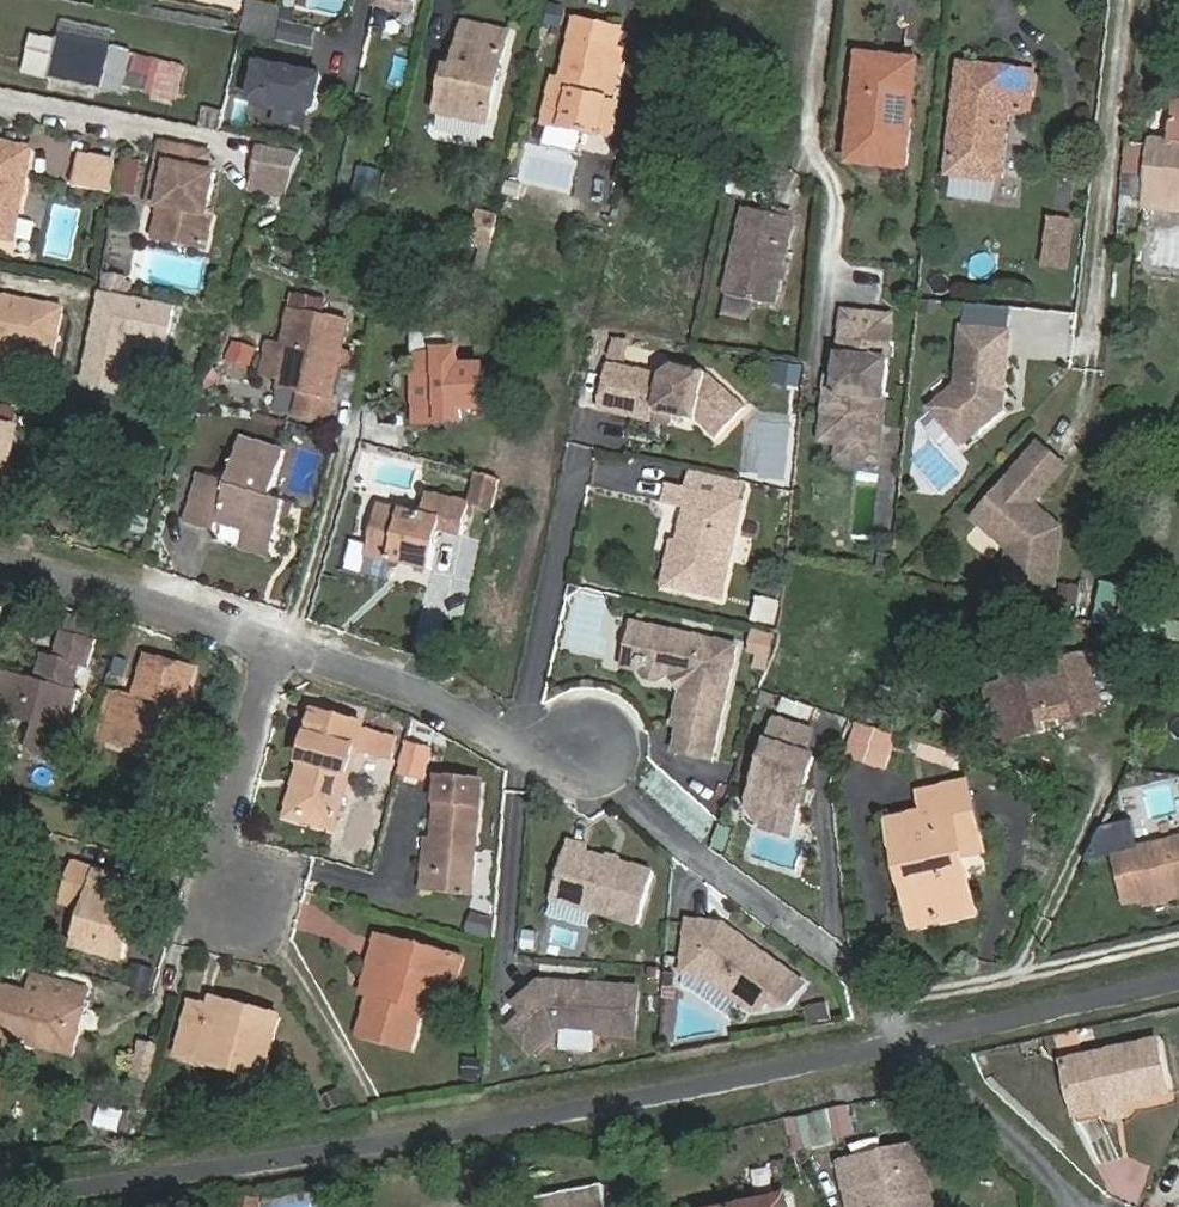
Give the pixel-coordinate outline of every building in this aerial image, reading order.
[(412,11),(415,0),(377,0),(376,4),(412,11)] [(250,1),(243,32),(276,38),(284,8),(250,1)] [(602,99),(604,90),(614,91),(623,51),(617,50),(621,30),(577,20),(564,80),(555,78),(546,123),(599,134),(607,100),(602,99)] [(450,67),(440,112),(489,123),(508,32),(466,23),(456,68),(450,67)] [(57,40),(33,36),(25,71),(122,89),(122,86),(128,52),(109,48),(109,47),(58,37),(57,40)] [(128,52),(122,86),(172,96),(178,62),(128,52)] [(907,167),(918,60),(860,55),(851,161),(907,167)] [(251,101),(310,114),(316,110),(323,78),(260,64),(251,101)] [(1008,108),(1031,111),(1034,72),(963,64),(951,171),(1001,177),(1008,108)] [(1171,122),(1170,142),(1178,143),(1178,123),(1171,122)] [(1124,172),(1147,174),(1150,141),(1127,139),(1124,172)] [(1170,142),(1150,141),(1147,174),(1146,192),(1169,195),(1168,210),(1178,211),(1178,143),(1170,142)] [(14,239),(33,148),(0,142),(0,236),(14,239)] [(210,209),(217,172),(208,171),(211,153),(162,143),(159,162),(170,164),(162,205),(168,206),(161,238),(207,247),(215,210),(210,209)] [(301,154),(264,143),(255,172),(293,183),(301,154)] [(74,186),(113,192),(118,162),(79,156),(74,186)] [(750,170),(734,168),(731,185),(747,188),(750,170)] [(293,183),(255,172),(251,187),(288,198),(293,183)] [(727,294),(777,305),(795,217),(746,206),(727,294)] [(500,216),(481,213),(475,240),(494,244),(500,216)] [(1050,218),(1044,265),(1067,267),(1073,221),(1050,218)] [(174,308),(99,293),(81,379),(121,387),(131,340),(166,347),(174,308)] [(2,375),(8,349),(54,357),(64,307),(0,295),(0,375),(2,375)] [(295,297),(292,311),(321,316),(324,302),(295,297)] [(263,376),(277,378),(276,385),(300,390),(296,416),(327,421),(346,321),(321,316),(292,311),(290,311),(284,343),(270,340),(263,376)] [(892,317),(843,312),(837,379),(836,392),(826,391),(822,435),(840,436),(839,442),(857,444),(863,439),(864,424),(881,426),(892,317)] [(1008,331),(962,326),(956,383),(931,406),(963,441),(1000,407),(1008,331)] [(418,352),(413,353),(414,361),(408,361),(409,372),(414,372),(417,422),(461,420),(461,408),(485,407),(483,366),(459,367),(458,350),(455,350),(454,336),(417,337),(418,352)] [(662,374),(609,362),(599,410),(632,417),(634,412),(636,402),(674,410),(698,421),(717,438),(746,406),(709,373),(675,365),(662,374)] [(799,385),(801,366),(778,364),(776,382),(799,385)] [(827,378),(826,391),(836,392),(837,379),(827,378)] [(672,420),(674,410),(636,402),(634,412),(672,420)] [(857,444),(839,442),(838,457),(878,462),(881,426),(864,424),(863,439),(857,444)] [(7,466),(15,429),(0,426),(0,465),(7,466)] [(216,531),(218,523),(246,532),(275,542),(287,501),(272,496),(286,448),(242,435),(228,481),(199,472),(184,523),(216,531)] [(1064,465),(1038,443),(974,518),(1009,547),(1006,578),(1054,583),(1060,527),(1032,503),(1064,465)] [(685,488),(742,501),(746,481),(689,470),(685,488)] [(500,479),(483,474),(475,503),(494,508),(500,479)] [(681,507),(685,488),(668,484),(663,503),(681,507)] [(718,600),(742,501),(685,488),(681,507),(686,508),(678,543),(676,554),(670,552),(662,587),(718,600)] [(471,500),(427,490),(422,513),(379,501),(367,556),(431,571),(440,530),(463,535),(471,500)] [(275,542),(246,532),(240,550),(269,559),(275,542)] [(678,543),(672,542),(670,552),(676,554),(678,543)] [(631,623),(622,668),(640,671),(648,627),(631,623)] [(713,759),(736,644),(648,627),(640,671),(644,678),(656,680),(663,676),(675,678),(680,675),(686,684),(680,687),(673,725),(679,726),(674,752),(713,759)] [(96,640),(62,630),(53,658),(79,665),(88,668),(96,640)] [(1003,741),(1045,731),(1043,723),(1101,709),(1088,654),(1008,674),(1010,682),(990,687),(1003,741)] [(118,692),(106,739),(127,745),(129,735),(174,748),(194,667),(146,656),(135,697),(118,692)] [(49,657),(42,680),(56,684),(72,688),(79,665),(53,658),(49,657)] [(11,671),(0,668),(0,713),(11,671)] [(28,752),(67,762),(82,691),(72,688),(56,684),(42,680),(11,671),(0,713),(0,714),(35,723),(28,752)] [(680,675),(675,678),(680,687),(686,684),(680,675)] [(107,690),(95,736),(106,739),(118,692),(107,690)] [(384,732),(363,726),(363,724),(316,712),(299,774),(303,781),(294,812),(337,824),(358,745),(379,750),(384,732)] [(811,730),(776,719),(748,804),(755,814),(766,818),(776,813),(793,818),(813,756),(803,753),(811,730)] [(847,754),(887,766),(896,738),(856,725),(847,754)] [(917,756),(959,771),(964,755),(922,741),(917,756)] [(430,872),(474,875),(482,781),(438,778),(430,872)] [(957,833),(977,830),(972,803),(890,822),(901,869),(912,867),(925,923),(976,912),(957,833)] [(766,818),(764,825),(788,832),(793,818),(776,813),(766,818)] [(1113,855),(1125,905),(1178,892),(1178,838),(1113,855)] [(640,923),(655,873),(587,853),(589,847),(569,841),(552,897),(640,923)] [(80,933),(76,945),(122,959),(131,928),(121,925),(134,879),(76,862),(64,902),(87,909),(80,933)] [(57,926),(59,918),(31,909),(21,942),(73,957),(76,945),(80,933),(57,926)] [(684,971),(704,972),(754,1009),(763,1006),(769,998),(788,971),(755,946),(752,950),(746,946),(745,939),(722,922),(688,920),(684,971)] [(382,965),(374,994),(371,993),(360,1034),(413,1049),(424,1008),(435,1011),(451,954),(379,935),(371,962),(382,965)] [(755,946),(745,939),(746,946),(752,950),(755,946)] [(127,983),(148,989),(154,968),(133,962),(127,983)] [(803,981),(788,971),(769,998),(777,1004),(788,1002),(803,981)] [(32,1045),(34,1038),(66,1046),(79,1001),(86,1004),(90,989),(34,973),(30,987),(0,980),(0,1036),(32,1045)] [(636,1036),(640,988),(598,985),(593,989),(585,988),(581,984),(541,981),(515,1004),(525,1014),(511,1028),(532,1051),(560,1025),(595,1028),(601,1033),(636,1036)] [(280,1016),(253,1009),(251,1017),(192,1002),(178,1053),(200,1059),(202,1053),(240,1064),(238,1070),(264,1077),(280,1016)] [(831,1021),(828,1005),(806,1010),(809,1025),(831,1021)] [(1076,1115),(1170,1095),(1158,1040),(1064,1061),(1076,1115)] [(141,1043),(133,1074),(151,1079),(160,1048),(141,1043)] [(800,1114),(808,1145),(834,1138),(827,1108),(800,1114)] [(890,1206),(929,1198),(917,1149),(843,1166),(853,1206),(890,1206)] [(603,1184),(530,1199),(532,1206),(608,1206),(603,1184)] [(1166,1193),(1154,1206),(1178,1206),(1178,1204),(1166,1193)] [(787,1198),(743,1206),(789,1206),(787,1198)] [(260,1200),(248,1199),(247,1206),(259,1206),(260,1200)]
